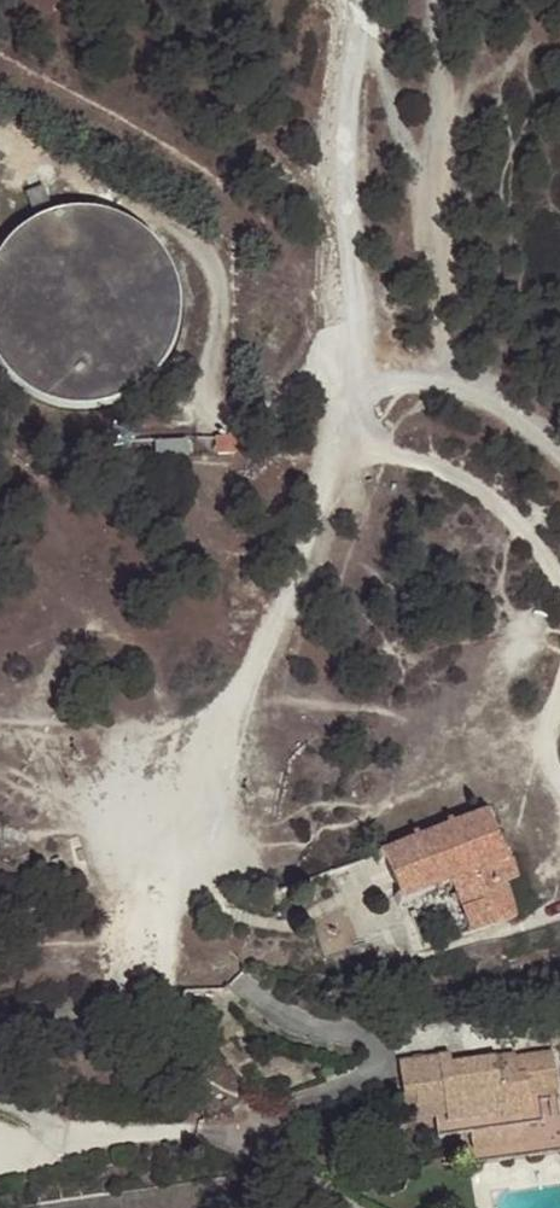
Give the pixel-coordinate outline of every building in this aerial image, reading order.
[(40,186),(21,193),(29,210),(47,202),(40,186)] [(19,385),(40,398),(67,404),(95,402),(123,390),(147,369),(162,342),(169,315),(169,292),(163,272),(150,250),(137,236),(116,221),(92,213),(68,211),(46,216),(24,225),(7,238),(0,247),(0,367),(19,385)] [(448,929),(451,938),(471,930),(472,934),(521,918),(511,881),(523,877),(516,857),(511,860),(488,808),(386,850),(405,901),(436,889),(439,895),(446,892),(443,885),(453,882),(467,921),(448,929)] [(545,1013),(550,1046),(559,1045),(559,1011),(545,1013)] [(398,1061),(402,1094),(411,1093),(412,1103),(463,1098),(465,1113),(445,1115),(447,1125),(469,1122),(473,1148),(525,1142),(522,1117),(530,1117),(527,1095),(557,1092),(551,1052),(514,1059),(513,1055),(450,1064),(449,1055),(398,1061)] [(411,1093),(402,1094),(405,1121),(445,1115),(465,1113),(463,1098),(412,1103),(411,1093)]
